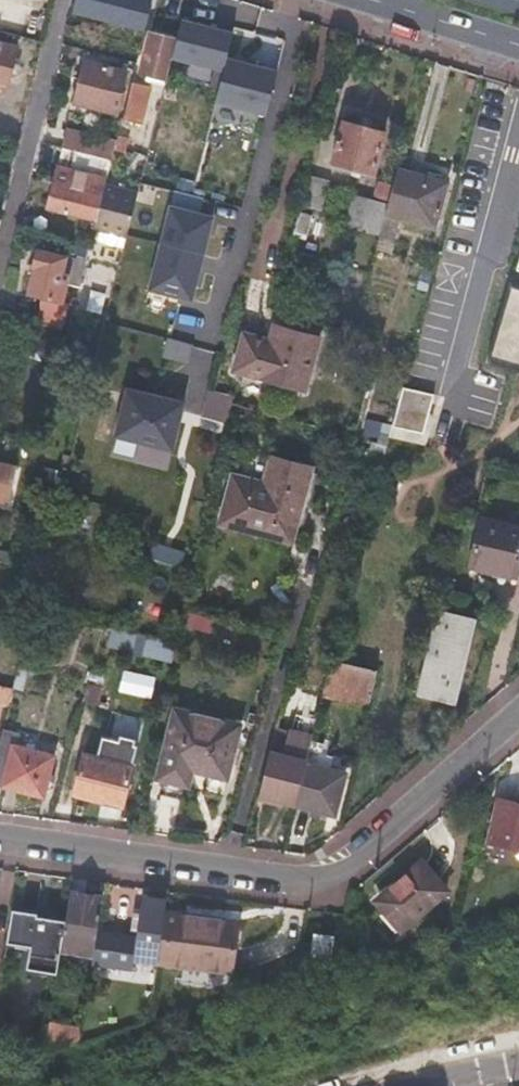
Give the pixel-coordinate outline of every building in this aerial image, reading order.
[(69,13),(145,33),(154,0),(73,0),(69,13)] [(232,32),(184,19),(173,57),(222,71),(232,32)] [(172,54),(176,40),(150,34),(139,81),(164,87),(172,54)] [(15,51),(0,47),(0,91),(5,93),(15,51)] [(278,71),(229,58),(219,96),(267,110),(278,71)] [(115,116),(125,74),(94,66),(83,108),(115,116)] [(131,82),(132,75),(125,74),(115,116),(122,118),(131,82)] [(141,85),(131,82),(122,118),(121,120),(140,126),(146,101),(138,98),(141,85)] [(121,120),(116,141),(113,152),(132,156),(140,126),(121,120)] [(378,176),(389,133),(348,122),(337,165),(378,176)] [(67,128),(62,147),(98,156),(111,159),(113,152),(116,141),(67,128)] [(98,156),(62,147),(47,205),(96,218),(104,186),(106,177),(93,174),(98,156)] [(388,207),(383,228),(397,231),(400,220),(434,229),(447,183),(398,170),(394,187),(388,207)] [(330,214),(338,183),(316,177),(309,208),(330,214)] [(377,204),(388,207),(394,187),(382,184),(377,204)] [(104,186),(96,218),(92,235),(125,243),(137,194),(104,186)] [(213,217),(169,206),(147,291),(190,303),(213,217)] [(317,240),(325,222),(310,216),(303,234),(317,240)] [(76,241),(72,254),(86,258),(89,245),(76,241)] [(62,350),(73,308),(58,304),(64,277),(58,275),(61,258),(35,251),(31,268),(34,269),(28,296),(29,297),(24,320),(36,323),(31,342),(35,343),(31,357),(56,363),(60,350),(62,350)] [(518,370),(518,289),(500,365),(518,370)] [(307,389),(321,337),(276,325),(272,340),(247,333),(236,370),(307,389)] [(169,339),(165,357),(192,363),(196,345),(169,339)] [(185,401),(124,387),(112,438),(173,452),(185,401)] [(432,436),(437,393),(403,389),(398,432),(432,436)] [(368,419),(364,435),(387,440),(391,424),(368,419)] [(289,535),(307,462),(269,451),(261,481),(230,473),(219,518),(289,535)] [(0,464),(0,503),(12,506),(21,469),(0,464)] [(518,556),(518,531),(482,522),(471,569),(487,573),(490,568),(515,574),(518,556)] [(11,555),(0,552),(0,562),(8,564),(11,555)] [(456,701),(476,620),(440,612),(421,693),(456,701)] [(112,631),(109,651),(176,660),(178,640),(112,631)] [(374,672),(333,660),(324,695),(365,706),(374,672)] [(89,676),(84,702),(101,706),(106,679),(89,676)] [(71,750),(86,688),(55,680),(39,742),(71,750)] [(0,685),(0,703),(8,706),(13,688),(0,685)] [(228,775),(241,724),(175,707),(157,775),(188,784),(193,766),(228,775)] [(2,731),(0,739),(0,784),(44,795),(53,755),(12,745),(14,734),(2,731)] [(284,759),(269,755),(259,793),(296,803),(312,740),(291,734),(284,759)] [(321,743),(312,740),(296,803),(332,812),(343,773),(316,764),(321,743)] [(116,762),(120,748),(104,745),(102,758),(84,754),(75,792),(122,804),(132,766),(116,762)] [(498,799),(488,845),(518,851),(518,804),(498,799)] [(403,927),(448,889),(425,861),(380,899),(403,927)] [(66,922),(62,952),(96,956),(103,898),(70,893),(66,922)] [(158,954),(164,901),(142,899),(140,916),(134,916),(131,931),(138,932),(137,951),(158,954)] [(168,902),(164,901),(158,954),(162,955),(167,913),(168,902)] [(160,964),(233,974),(238,923),(167,913),(162,955),(160,964)] [(38,923),(11,920),(8,947),(30,950),(29,971),(59,975),(62,952),(66,922),(38,918),(38,923)] [(331,957),(334,932),(312,929),(309,955),(331,957)] [(47,1025),(48,1051),(82,1049),(81,1023),(47,1025)]
